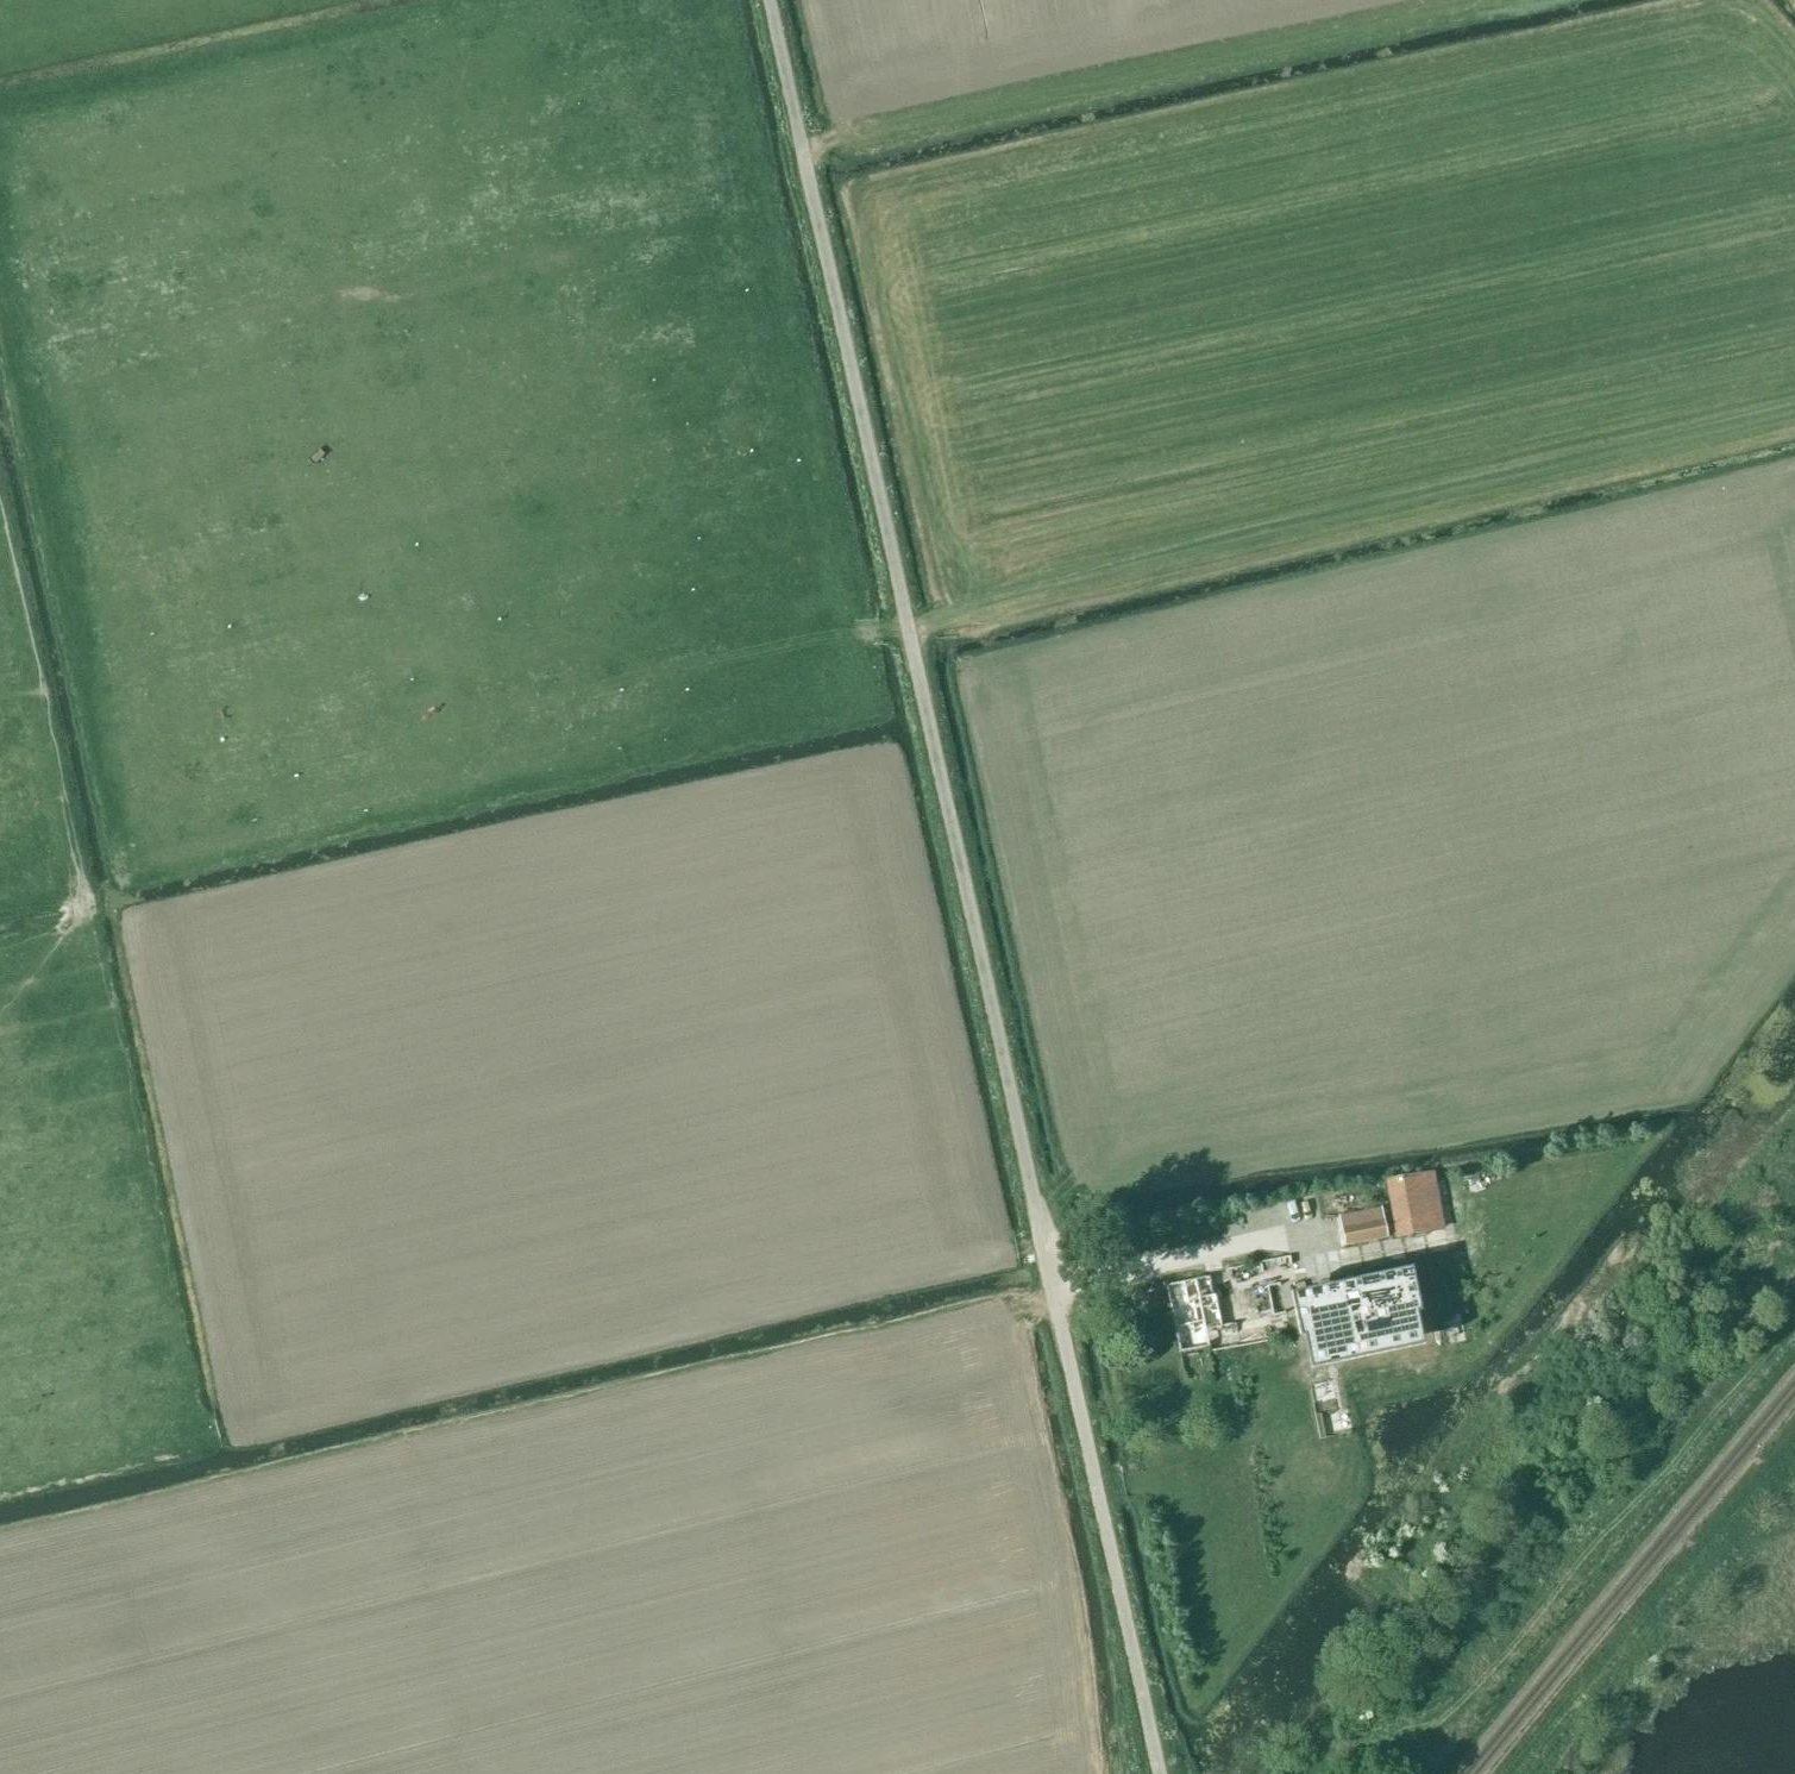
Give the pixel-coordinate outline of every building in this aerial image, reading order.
[(1394,1207),(1380,1209),(1385,1237),(1427,1229),(1417,1173),(1388,1178),(1394,1207)] [(1385,1237),(1380,1209),(1338,1217),(1344,1245),(1385,1237)] [(1208,1352),(1290,1335),(1279,1282),(1293,1279),(1289,1257),(1225,1270),(1226,1273),(1166,1285),(1179,1352),(1207,1347),(1208,1352)] [(1410,1270),(1289,1295),(1298,1340),(1303,1339),(1309,1371),(1423,1348),(1417,1315),(1420,1315),(1410,1270)]
